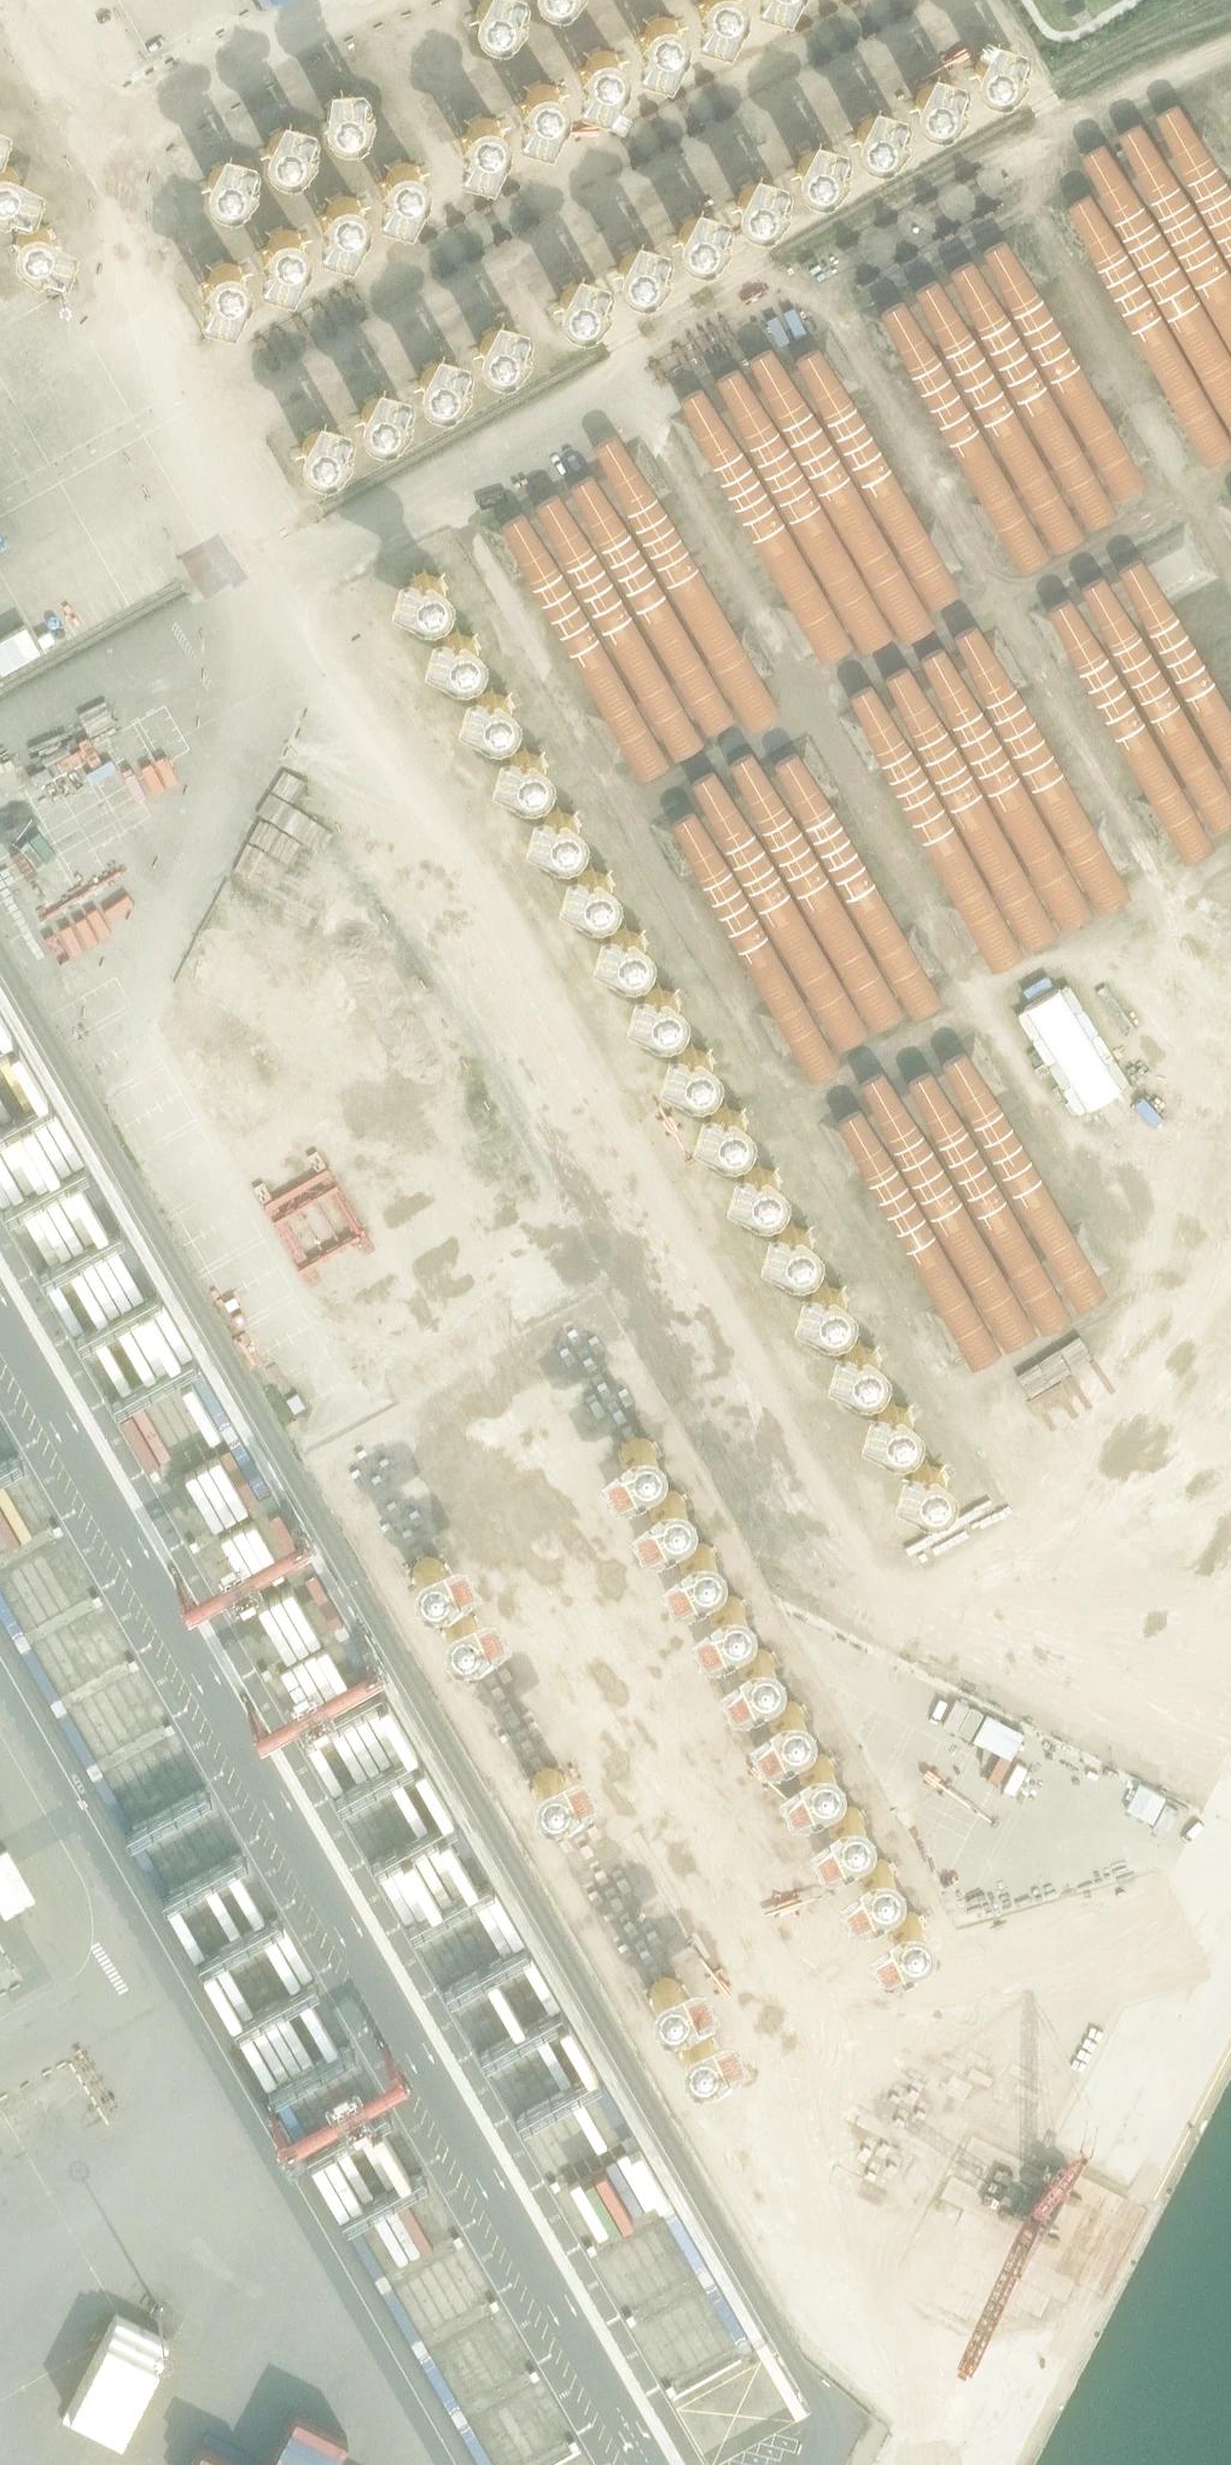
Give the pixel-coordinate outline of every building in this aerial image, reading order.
[(276,209),(315,191),(317,107),(304,81),(232,115),(276,209)] [(396,184),(378,194),(400,233),(418,222),(396,184)] [(490,266),(475,273),(486,296),(501,289),(490,266)] [(409,273),(353,300),(355,305),(351,307),(371,349),(381,344),(386,355),(407,345),(397,322),(426,308),(409,273)] [(493,350),(481,356),(495,380),(507,373),(493,350)] [(372,426),(382,446),(419,428),(409,408),(372,426)] [(616,470),(641,465),(637,446),(612,451),(616,470)] [(454,490),(365,532),(395,595),(436,576),(455,616),(498,596),(493,585),(515,575),(507,558),(559,534),(518,448),(500,457),(531,524),(506,536),(487,494),(462,506),(454,490)] [(585,462),(551,479),(565,504),(598,487),(585,462)] [(638,547),(664,558),(681,515),(655,504),(638,547)] [(26,606),(7,617),(27,651),(46,640),(26,606)] [(541,657),(552,633),(539,628),(528,651),(541,657)] [(380,702),(410,717),(436,665),(406,650),(380,702)] [(485,770),(519,687),(475,669),(471,678),(437,663),(413,720),(442,732),(439,740),(470,753),(466,762),(485,770)] [(62,736),(99,824),(129,811),(108,761),(142,746),(158,784),(185,773),(153,697),(62,736)] [(274,753),(292,761),(298,746),(280,739),(274,753)] [(392,809),(406,766),(375,755),(361,799),(392,809)] [(16,857),(7,835),(39,822),(33,807),(64,794),(49,756),(0,775),(0,863),(16,857)] [(407,771),(390,815),(421,827),(438,784),(407,771)] [(330,773),(326,783),(356,792),(360,782),(330,773)] [(420,831),(451,841),(459,816),(429,806),(420,831)] [(324,1292),(345,1297),(351,1275),(330,1269),(324,1292)] [(178,1326),(174,1337),(197,1345),(200,1333),(178,1326)] [(313,1379),(320,1363),(294,1351),(287,1366),(313,1379)] [(445,1387),(438,1403),(463,1414),(470,1398),(445,1387)] [(532,1413),(542,1422),(562,1400),(552,1391),(532,1413)] [(270,1437),(219,1543),(250,1558),(301,1451),(270,1437)] [(449,1501),(467,1504),(473,1471),(440,1465),(437,1481),(452,1483),(449,1501)] [(491,1511),(509,1503),(497,1475),(479,1483),(491,1511)] [(308,1596),(334,1531),(303,1519),(278,1584),(308,1596)] [(37,1563),(18,1575),(48,1624),(68,1613),(37,1563)] [(328,1632),(380,1660),(408,1607),(356,1580),(328,1632)] [(1103,1734),(1096,1746),(1118,1758),(1125,1746),(1103,1734)] [(167,1900),(219,1873),(198,1831),(145,1857),(167,1900)] [(408,1897),(450,1918),(476,1864),(434,1844),(408,1897)] [(461,1920),(515,1944),(546,1875),(492,1851),(461,1920)] [(625,2176),(723,1973),(671,1948),(573,2152),(625,2176)] [(555,2028),(511,2116),(565,2143),(609,2054),(555,2028)] [(475,2197),(442,2286),(484,2302),(491,2285),(504,2290),(531,2218),(475,2197)] [(352,2285),(394,2306),(400,2295),(416,2303),(433,2271),(375,2242),(352,2285)] [(74,2289),(86,2310),(138,2281),(126,2260),(74,2289)] [(166,2340),(177,2317),(125,2292),(114,2315),(166,2340)] [(0,2335),(0,2373),(19,2365),(13,2349),(28,2343),(21,2326),(0,2335)] [(288,2395),(301,2360),(247,2341),(234,2375),(288,2395)] [(572,2391),(587,2397),(597,2369),(582,2363),(572,2391)] [(289,2426),(376,2464),(385,2464),(388,2458),(401,2464),(418,2425),(367,2403),(365,2408),(308,2383),(289,2426)]
